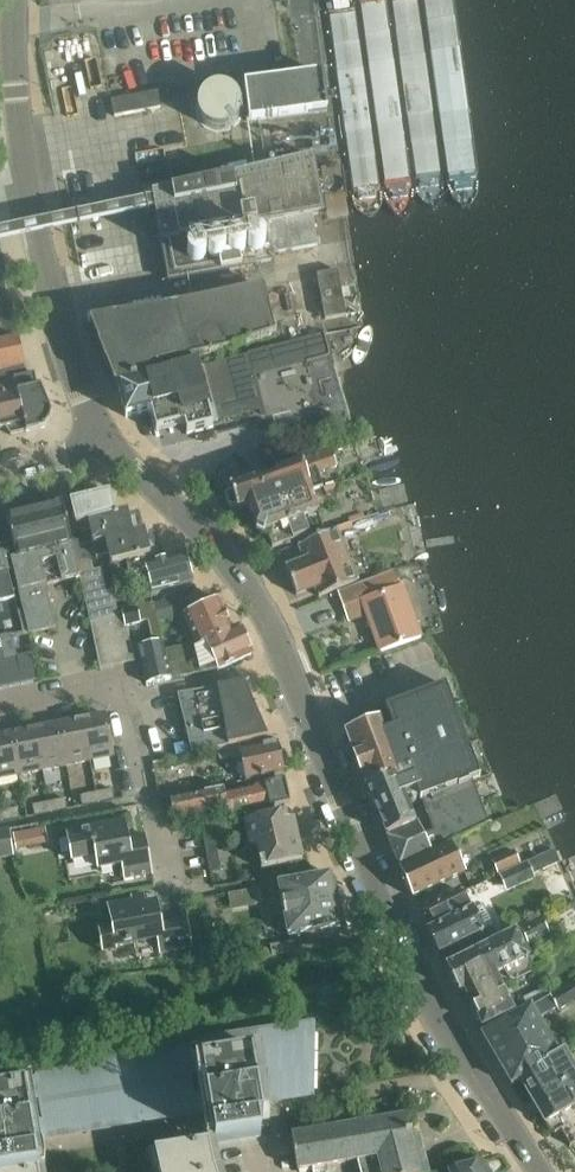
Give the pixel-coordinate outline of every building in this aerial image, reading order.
[(244,85),(249,123),(327,112),(322,75),(244,85)] [(111,100),(114,117),(161,108),(158,91),(111,100)] [(155,208),(168,281),(271,262),(264,224),(324,213),(313,156),(151,193),(153,200),(155,208)] [(316,274),(325,320),(346,316),(338,270),(316,274)] [(114,387),(118,387),(191,369),(190,360),(233,348),(232,346),(275,336),(275,334),(271,335),(263,288),(200,303),(182,306),(114,318),(89,322),(98,346),(97,346),(105,366),(106,366),(114,387)] [(323,333),(302,339),(309,360),(310,362),(313,362),(323,359),(327,358),(329,354),(324,338),(323,333)] [(0,341),(0,371),(25,365),(18,337),(0,341)] [(302,339),(248,354),(248,355),(253,377),(309,360),(302,339)] [(196,367),(191,369),(118,387),(125,417),(152,411),(156,427),(168,424),(168,423),(182,420),(186,434),(213,428),(209,412),(214,411),(216,413),(218,412),(216,409),(235,395),(247,410),(250,412),(253,412),(256,410),(257,408),(260,407),(262,415),(263,415),(248,355),(197,368),(196,367)] [(0,371),(0,429),(5,428),(10,435),(14,434),(45,427),(46,424),(52,412),(49,406),(41,386),(38,386),(35,372),(26,374),(25,365),(0,371)] [(286,468),(299,464),(295,446),(281,449),(286,468)] [(247,505),(251,513),(309,491),(322,486),(317,475),(336,468),(330,453),(300,465),(299,464),(286,468),(254,479),(229,488),(231,491),(227,492),(225,496),(229,506),(233,508),(236,507),(237,509),(247,505)] [(229,487),(229,488),(254,479),(233,456),(210,478),(222,490),(229,487)] [(309,491),(251,513),(257,528),(256,528),(264,532),(264,531),(266,531),(272,548),(322,528),(309,491)] [(115,515),(115,514),(110,492),(66,503),(73,527),(88,523),(115,515)] [(51,508),(6,518),(12,542),(6,543),(7,546),(29,634),(56,627),(46,585),(80,577),(79,574),(74,552),(71,540),(62,504),(50,507),(51,508)] [(93,544),(132,533),(127,511),(115,514),(115,515),(88,523),(93,544)] [(336,529),(298,544),(298,545),(299,545),(305,560),(286,567),(286,566),(285,566),(296,595),(297,594),(297,593),(315,586),(318,594),(317,595),(318,596),(356,581),(356,580),(355,580),(336,531),(337,531),(336,529)] [(127,560),(128,565),(151,560),(144,531),(132,533),(93,544),(97,557),(109,554),(111,564),(127,560)] [(87,541),(71,540),(74,552),(89,548),(87,541)] [(22,634),(29,634),(7,546),(0,547),(0,638),(22,634)] [(94,570),(89,548),(74,552),(79,574),(94,570)] [(151,560),(128,565),(132,579),(139,585),(150,582),(152,591),(193,581),(184,552),(151,561),(151,560)] [(79,574),(80,577),(90,622),(118,615),(112,589),(107,590),(101,568),(94,570),(79,574)] [(394,570),(365,581),(338,591),(348,621),(366,615),(380,652),(421,638),(402,585),(400,586),(394,570)] [(155,603),(153,603),(158,622),(184,616),(176,598),(155,603)] [(185,615),(198,644),(199,645),(205,642),(233,630),(220,599),(185,615)] [(158,622),(153,603),(144,605),(153,644),(138,647),(147,684),(171,679),(165,650),(164,642),(158,622)] [(122,612),(126,627),(141,623),(137,607),(122,612)] [(122,614),(114,616),(102,619),(90,622),(100,668),(112,666),(123,664),(135,662),(128,627),(126,627),(122,614)] [(241,626),(233,630),(205,642),(218,670),(254,654),(241,626)] [(198,644),(165,650),(171,679),(181,677),(218,670),(205,642),(199,645),(198,644)] [(33,653),(18,657),(23,684),(39,681),(33,653)] [(18,657),(5,659),(11,686),(23,684),(18,657)] [(5,660),(0,660),(0,689),(11,686),(5,659),(5,660)] [(217,749),(266,738),(268,737),(267,735),(266,736),(244,684),(245,684),(245,683),(218,688),(219,693),(193,698),(192,692),(178,695),(192,755),(217,749)] [(377,720),(378,721),(346,734),(366,787),(378,814),(387,836),(388,837),(387,838),(400,868),(479,829),(496,821),(495,820),(486,823),(470,782),(479,778),(469,751),(471,751),(466,740),(465,740),(459,724),(460,724),(456,712),(455,713),(445,686),(434,690),(433,689),(423,693),(423,694),(407,700),(407,699),(396,703),(397,704),(386,708),(389,717),(379,721),(379,720),(377,720)] [(106,715),(82,719),(91,761),(115,756),(106,715)] [(82,719),(58,724),(67,766),(91,761),(82,719)] [(58,724),(35,729),(43,770),(67,766),(58,724)] [(35,729),(11,734),(19,775),(43,770),(35,729)] [(0,736),(0,779),(19,775),(11,734),(0,736)] [(266,738),(217,749),(219,760),(242,755),(248,781),(283,773),(276,743),(268,745),(266,738)] [(225,818),(290,803),(285,780),(225,794),(223,787),(171,799),(175,820),(198,815),(199,817),(223,812),(225,818)] [(112,789),(97,792),(99,803),(115,800),(112,789)] [(99,803),(97,792),(80,796),(82,806),(99,803)] [(65,799),(49,802),(51,813),(67,809),(65,799)] [(51,813),(49,802),(33,805),(35,816),(51,813)] [(18,808),(1,811),(3,821),(19,819),(18,808)] [(291,836),(287,815),(286,813),(245,822),(250,847),(256,846),(262,869),(303,860),(297,835),(291,836)] [(122,865),(124,879),(152,873),(145,836),(129,838),(126,821),(67,831),(72,861),(96,857),(98,869),(122,865)] [(13,833),(16,850),(49,844),(46,827),(13,833)] [(14,855),(9,830),(0,832),(0,857),(14,855)] [(202,832),(205,848),(216,846),(213,830),(202,832)] [(452,845),(400,869),(413,897),(465,873),(452,845)] [(553,850),(524,863),(529,875),(531,881),(535,879),(532,873),(540,869),(541,870),(558,862),(553,850)] [(514,851),(492,861),(498,874),(520,864),(514,851)] [(207,855),(210,872),(221,869),(218,853),(207,855)] [(524,863),(499,875),(507,892),(531,881),(529,875),(524,863)] [(335,896),(334,893),(331,875),(279,884),(288,935),(341,926),(336,904),(340,904),(338,896),(335,896)] [(249,908),(245,890),(228,893),(231,911),(249,908)] [(439,953),(451,947),(492,926),(481,906),(471,910),(462,892),(420,912),(429,932),(430,935),(439,953)] [(144,894),(131,897),(132,901),(108,906),(111,925),(106,926),(110,947),(158,939),(160,953),(192,947),(187,919),(162,924),(157,901),(145,904),(144,894)] [(520,929),(527,944),(549,934),(541,920),(520,929)] [(451,947),(458,960),(499,938),(492,926),(451,947)] [(499,938),(458,960),(444,967),(458,994),(464,990),(469,999),(469,1000),(482,1027),(513,1012),(495,975),(505,969),(509,977),(515,978),(528,971),(530,965),(526,957),(527,957),(514,931),(499,938)] [(270,945),(272,955),(291,952),(289,942),(270,945)] [(511,1085),(558,1054),(537,1019),(556,1008),(557,1009),(574,998),(574,985),(573,982),(548,996),(530,1007),(527,1008),(482,1035),(511,1085)] [(543,987),(522,999),(527,1008),(530,1007),(548,996),(543,987)] [(38,1171),(36,1157),(42,1156),(42,1154),(40,1143),(39,1136),(202,1109),(203,1116),(205,1127),(208,1141),(208,1144),(209,1144),(209,1145),(215,1144),(261,1137),(259,1124),(258,1124),(258,1121),(263,1120),(263,1119),(270,1118),(270,1117),(263,1118),(261,1107),(260,1100),(307,1092),(307,1090),(306,1090),(307,1033),(308,1033),(307,1031),(186,1048),(37,1081),(0,1086),(0,1171),(38,1171)] [(555,1133),(560,1130),(570,1146),(574,1143),(574,1076),(562,1056),(520,1081),(548,1130),(555,1133)] [(356,1161),(360,1171),(418,1171),(408,1134),(411,1134),(410,1131),(407,1132),(405,1116),(291,1135),(297,1171),(312,1168),(313,1171),(345,1171),(344,1163),(356,1161)] [(215,1171),(209,1145),(209,1144),(208,1144),(154,1153),(154,1154),(148,1155),(148,1156),(155,1155),(159,1171),(215,1171)] [(480,1162),(448,1170),(449,1171),(487,1171),(480,1162)]
